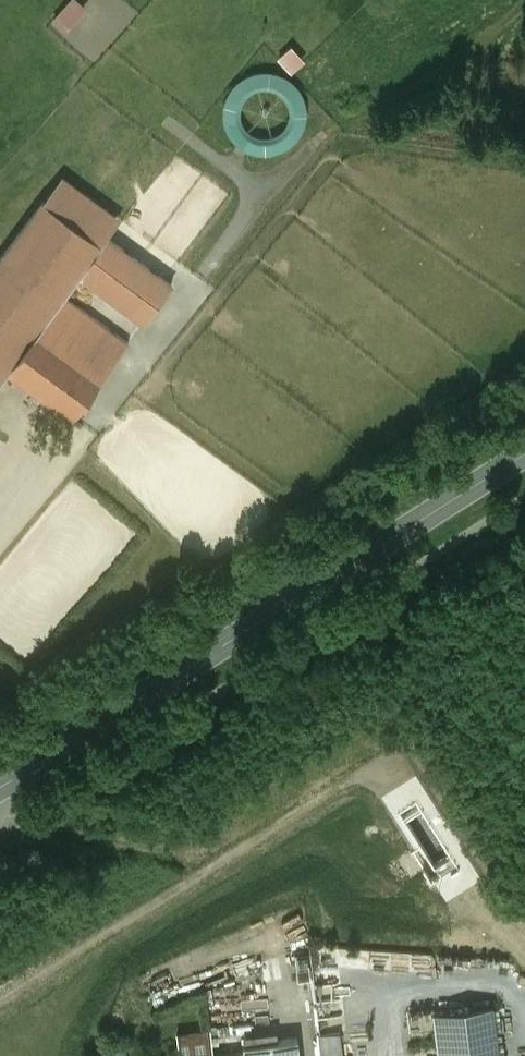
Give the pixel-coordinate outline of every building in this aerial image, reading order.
[(94,2),(91,0),(71,0),(58,16),(74,28),(94,2)] [(297,41),(282,55),(296,70),(311,55),(297,41)] [(313,92),(286,71),(260,66),(252,77),(263,85),(276,87),(293,100),(280,117),(256,113),(243,103),(233,101),(229,125),(257,147),(287,152),(305,129),(307,115),(299,109),(313,92)] [(0,258),(0,382),(7,371),(40,327),(64,295),(64,296),(80,275),(79,274),(101,245),(42,201),(0,258)] [(171,285),(107,237),(101,245),(79,274),(80,275),(143,322),(171,285)] [(64,296),(64,295),(40,327),(104,374),(128,343),(64,296)] [(104,374),(40,327),(7,371),(71,419),(104,374)] [(436,1011),(440,1055),(499,1055),(494,1005),(436,1011)] [(242,1038),(243,1049),(244,1055),(298,1055),(296,1034),(242,1038)]
